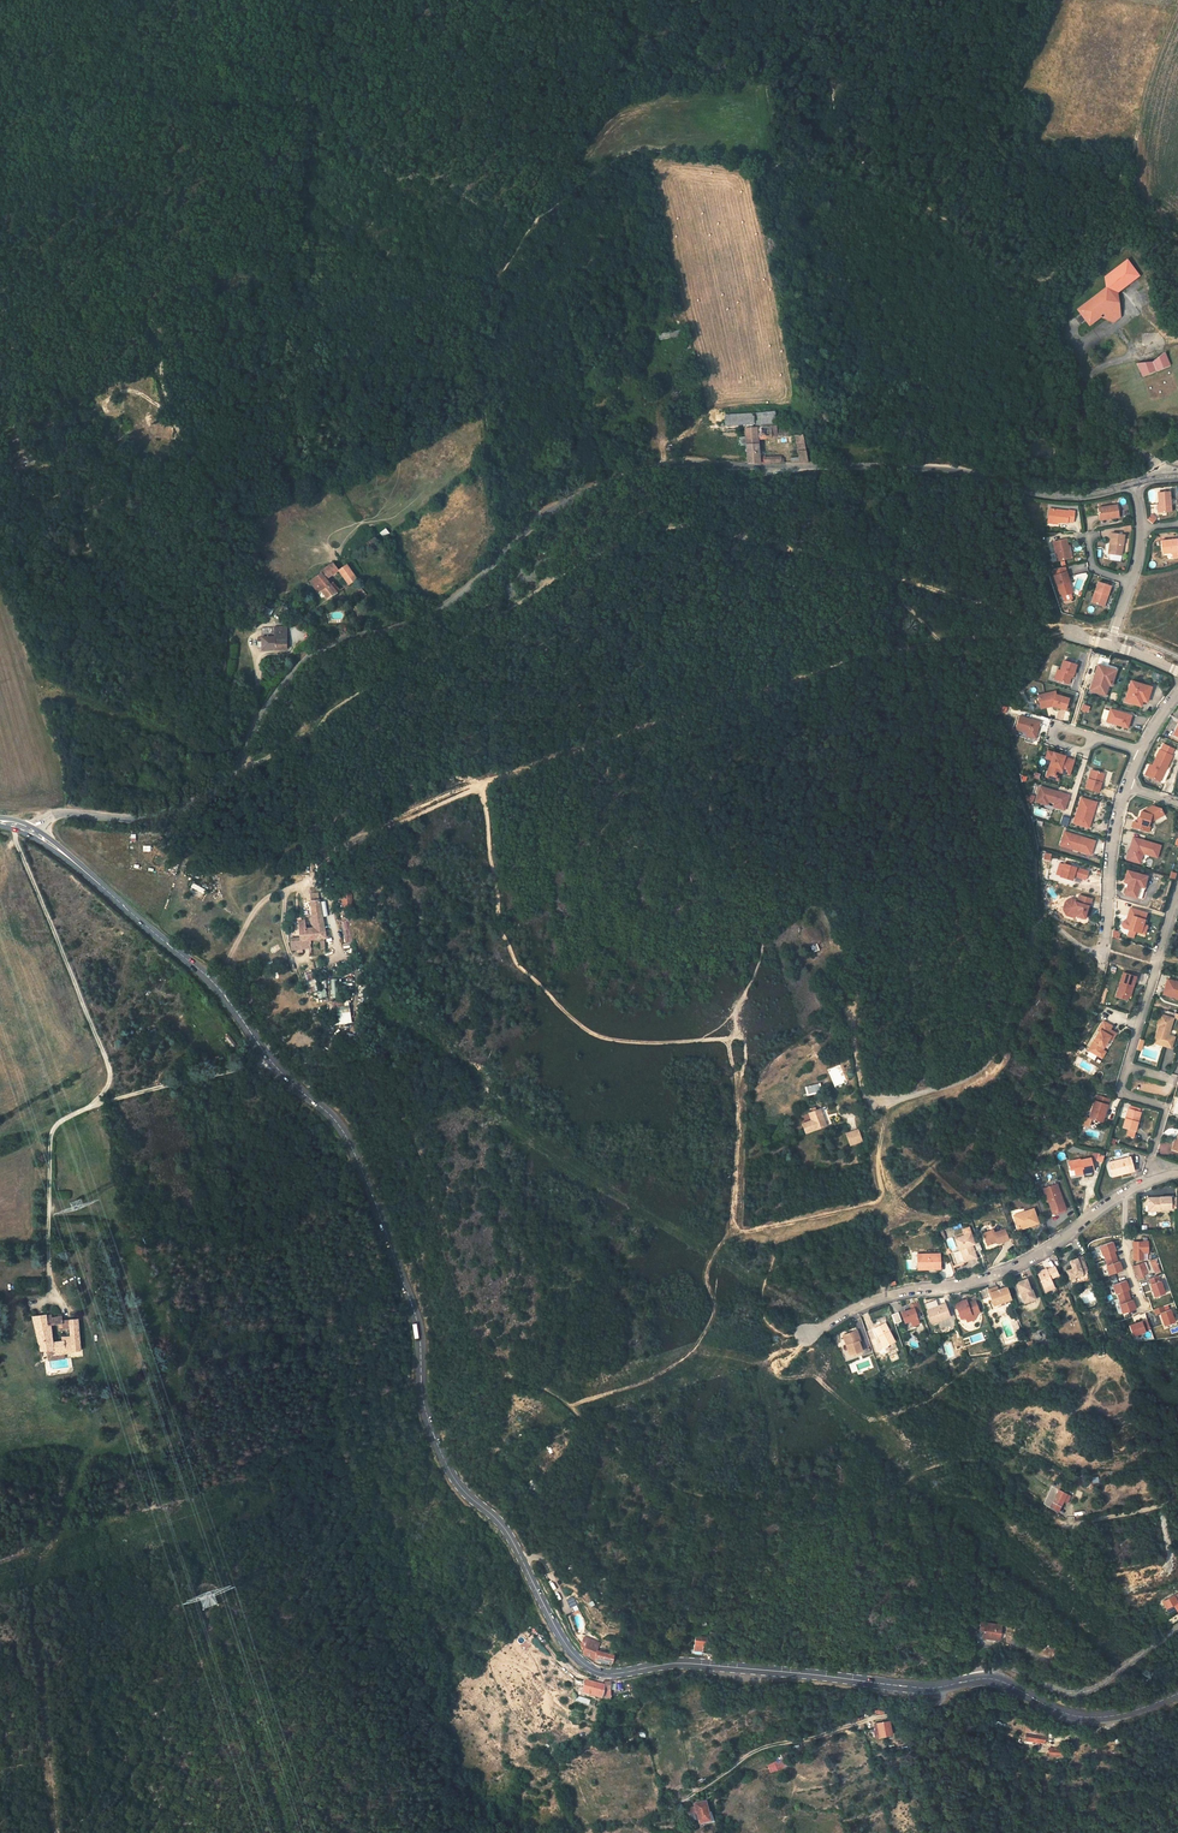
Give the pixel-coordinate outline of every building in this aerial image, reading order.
[(1115,296),(1127,300),(1149,283),(1137,268),(1115,285),(1115,296)] [(1119,333),(1131,323),(1127,300),(1115,296),(1089,318),(1100,332),(1111,323),(1119,333)] [(1162,368),(1146,366),(1152,386),(1177,376),(1177,366),(1175,355),(1162,368)] [(754,412),(754,424),(775,423),(775,411),(754,412)] [(754,412),(724,414),(725,425),(755,424),(754,412)] [(773,426),(742,428),(744,443),(756,441),(755,438),(775,437),(774,433),(773,426)] [(800,435),(792,436),(794,448),(802,446),(800,435)] [(756,441),(744,443),(747,461),(755,462),(759,462),(758,456),(756,441)] [(802,446),(794,448),(798,464),(800,464),(806,464),(802,446)] [(1158,504),(1159,513),(1171,512),(1168,491),(1156,493),(1158,504)] [(1098,507),(1101,521),(1119,517),(1116,504),(1098,507)] [(1049,509),(1047,521),(1067,524),(1067,522),(1072,522),(1074,511),(1069,510),(1068,512),(1049,509)] [(1151,515),(1147,521),(1153,524),(1157,519),(1151,515)] [(385,527),(379,532),(384,538),(390,534),(385,527)] [(1111,545),(1111,555),(1123,555),(1124,535),(1109,535),(1109,545),(1111,545)] [(1053,543),(1057,561),(1072,558),(1071,552),(1068,552),(1065,540),(1053,543)] [(1177,553),(1177,552),(1177,540),(1160,542),(1161,554),(1171,553),(1177,553)] [(324,602),(337,594),(331,583),(325,587),(323,582),(340,572),(337,566),(307,584),(315,597),(320,594),(324,602)] [(349,567),(340,572),(349,587),(358,582),(349,567)] [(1053,569),(1055,575),(1066,572),(1065,567),(1053,569)] [(1054,576),(1061,597),(1070,594),(1067,583),(1069,583),(1066,572),(1055,575),(1054,576)] [(1098,583),(1091,603),(1102,606),(1106,595),(1107,595),(1110,587),(1098,583)] [(370,605),(364,597),(357,601),(355,602),(359,610),(363,608),(364,609),(370,605)] [(289,651),(286,635),(274,638),(275,641),(276,655),(289,651)] [(259,645),(262,659),(276,655),(275,641),(259,645)] [(252,647),(245,649),(246,656),(253,654),(252,647)] [(1057,681),(1068,684),(1071,674),(1073,675),(1076,665),(1063,661),(1060,671),(1057,681)] [(1116,670),(1097,664),(1091,687),(1099,689),(1100,687),(1107,689),(1108,685),(1111,685),(1116,670)] [(1125,701),(1140,706),(1142,701),(1147,686),(1131,681),(1125,701)] [(1142,701),(1147,702),(1151,687),(1147,686),(1142,701)] [(1091,687),(1090,691),(1105,695),(1107,689),(1100,687),(1099,689),(1091,687)] [(1051,706),(1065,710),(1068,698),(1055,695),(1054,691),(1037,694),(1038,704),(1053,702),(1051,706)] [(1080,710),(1088,713),(1090,706),(1082,703),(1080,710)] [(1106,721),(1127,728),(1131,715),(1110,709),(1106,721)] [(1040,722),(1019,715),(1016,726),(1027,730),(1027,732),(1026,733),(1036,736),(1040,722)] [(1148,776),(1158,781),(1163,769),(1165,770),(1172,755),(1170,754),(1173,749),(1163,744),(1160,750),(1159,749),(1152,765),(1148,776)] [(1059,754),(1048,751),(1045,760),(1051,761),(1049,767),(1054,768),(1051,778),(1058,780),(1061,772),(1070,775),(1074,759),(1065,756),(1064,759),(1061,759),(1061,760),(1058,759),(1059,754)] [(1102,773),(1091,770),(1085,788),(1098,792),(1101,783),(1100,782),(1102,773)] [(1040,786),(1035,801),(1043,804),(1044,800),(1048,801),(1054,803),(1057,804),(1056,807),(1064,810),(1068,795),(1040,786)] [(1094,802),(1081,798),(1073,823),(1088,827),(1093,811),(1091,810),(1094,802)] [(1132,827),(1148,832),(1150,827),(1147,826),(1149,821),(1162,814),(1159,809),(1155,807),(1148,811),(1147,809),(1141,812),(1137,823),(1133,822),(1132,827)] [(1046,817),(1047,809),(1038,808),(1037,815),(1046,817)] [(1062,816),(1060,824),(1067,826),(1069,818),(1062,816)] [(1060,845),(1090,854),(1095,841),(1064,832),(1060,845)] [(1156,857),(1160,845),(1133,837),(1131,846),(1132,846),(1132,848),(1130,848),(1128,854),(1131,855),(1132,861),(1136,862),(1139,860),(1142,853),(1156,857)] [(1085,879),(1088,871),(1064,863),(1060,876),(1072,880),(1073,876),(1074,873),(1077,874),(1076,876),(1085,879)] [(1144,887),(1147,876),(1127,870),(1124,881),(1128,883),(1129,883),(1128,889),(1126,888),(1124,894),(1136,898),(1139,886),(1144,887)] [(191,889),(204,893),(206,888),(192,884),(191,889)] [(1067,903),(1065,908),(1068,913),(1084,918),(1088,906),(1089,906),(1092,898),(1079,894),(1078,900),(1077,902),(1071,900),(1067,903)] [(319,899),(310,899),(309,899),(313,926),(305,927),(305,918),(298,919),(299,937),(289,938),(290,950),(311,948),(310,939),(327,938),(320,898),(319,899)] [(1077,902),(1078,900),(1071,898),(1065,901),(1063,909),(1066,914),(1084,920),(1084,918),(1068,913),(1065,908),(1067,903),(1071,900),(1077,902)] [(1128,915),(1132,916),(1131,922),(1126,920),(1125,920),(1123,922),(1122,924),(1123,927),(1128,929),(1135,931),(1140,932),(1142,924),(1146,913),(1130,908),(1128,915)] [(349,920),(343,921),(344,933),(351,932),(349,920)] [(817,925),(814,924),(810,923),(809,923),(807,923),(805,924),(803,925),(802,926),(800,927),(799,929),(799,930),(798,932),(798,934),(798,936),(798,938),(799,940),(800,941),(801,943),(802,944),(804,945),(805,946),(807,946),(809,947),(811,947),(812,951),(818,948),(816,945),(818,943),(819,942),(820,941),(821,939),(821,937),(821,935),(821,933),(821,932),(820,930),(819,928),(818,927),(817,925)] [(1128,929),(1126,935),(1133,937),(1135,931),(1128,929)] [(1133,986),(1136,976),(1123,973),(1117,992),(1128,995),(1130,996),(1132,989),(1131,989),(1132,985),(1133,986)] [(338,998),(338,978),(330,979),(331,998),(338,998)] [(1167,979),(1163,994),(1177,999),(1177,982),(1167,979)] [(324,980),(321,980),(323,989),(317,991),(319,998),(328,996),(324,980)] [(333,1001),(333,1024),(350,1023),(350,1000),(333,1001)] [(1158,1026),(1160,1027),(1156,1040),(1165,1043),(1164,1046),(1171,1048),(1174,1037),(1168,1035),(1173,1018),(1160,1014),(1156,1026),(1158,1026)] [(1112,1026),(1103,1021),(1098,1029),(1100,1030),(1088,1050),(1098,1056),(1100,1055),(1102,1051),(1102,1049),(1104,1045),(1103,1045),(1105,1042),(1105,1043),(1109,1038),(1112,1039),(1115,1034),(1114,1032),(1109,1029),(1112,1026)] [(1156,1040),(1160,1027),(1158,1026),(1153,1043),(1164,1046),(1165,1043),(1156,1040)] [(807,1081),(811,1098),(823,1095),(819,1078),(807,1081)] [(1094,1100),(1089,1117),(1099,1120),(1101,1114),(1104,1115),(1107,1104),(1106,1104),(1108,1098),(1096,1095),(1094,1100)] [(826,1127),(820,1108),(809,1112),(815,1130),(826,1127)] [(1133,1137),(1135,1131),(1138,1121),(1136,1121),(1139,1111),(1128,1108),(1123,1127),(1128,1129),(1126,1135),(1133,1137)] [(851,1147),(863,1143),(859,1131),(847,1135),(851,1147)] [(1098,1152),(1096,1161),(1102,1163),(1105,1154),(1098,1152)] [(1109,1163),(1112,1174),(1121,1171),(1122,1174),(1134,1171),(1130,1157),(1109,1163)] [(1074,1163),(1069,1164),(1070,1170),(1074,1169),(1075,1175),(1081,1174),(1080,1172),(1082,1172),(1083,1173),(1094,1171),(1091,1158),(1080,1160),(1080,1159),(1074,1160),(1074,1163)] [(1057,1184),(1045,1188),(1048,1194),(1045,1195),(1047,1201),(1048,1201),(1052,1213),(1065,1208),(1061,1196),(1060,1197),(1059,1194),(1060,1193),(1057,1184)] [(1160,1210),(1171,1209),(1170,1198),(1170,1197),(1159,1197),(1159,1198),(1147,1198),(1147,1208),(1154,1207),(1155,1210),(1160,1210)] [(1033,1208),(1014,1215),(1018,1227),(1028,1224),(1028,1226),(1038,1222),(1033,1208)] [(993,1230),(983,1233),(987,1244),(997,1241),(998,1243),(1008,1239),(1005,1229),(994,1232),(993,1230)] [(965,1235),(955,1238),(959,1249),(960,1249),(962,1255),(964,1262),(976,1257),(972,1245),(971,1241),(973,1240),(971,1234),(965,1236),(965,1235)] [(1114,1241),(1100,1245),(1108,1275),(1122,1271),(1114,1241)] [(1134,1244),(1134,1260),(1143,1259),(1143,1253),(1149,1253),(1148,1243),(1143,1243),(1134,1244)] [(940,1253),(917,1254),(917,1262),(921,1262),(921,1267),(929,1267),(929,1269),(940,1269),(940,1253)] [(964,1262),(962,1255),(953,1258),(956,1265),(964,1262)] [(1070,1278),(1072,1284),(1090,1278),(1088,1273),(1088,1272),(1083,1256),(1070,1260),(1072,1268),(1067,1270),(1070,1279),(1070,1278)] [(1155,1275),(1161,1273),(1156,1260),(1150,1262),(1155,1275)] [(1134,1267),(1138,1278),(1144,1276),(1143,1273),(1146,1273),(1144,1267),(1143,1264),(1134,1267)] [(1055,1287),(1050,1278),(1059,1275),(1054,1266),(1046,1270),(1046,1269),(1043,1271),(1042,1270),(1037,1272),(1044,1287),(1046,1292),(1055,1287)] [(1153,1297),(1165,1293),(1160,1275),(1148,1278),(1153,1297)] [(1024,1302),(1035,1299),(1032,1289),(1030,1289),(1027,1279),(1016,1283),(1019,1294),(1018,1294),(1019,1299),(1023,1298),(1024,1302)] [(1126,1280),(1112,1284),(1117,1299),(1114,1300),(1118,1314),(1135,1309),(1126,1280)] [(997,1287),(988,1289),(993,1304),(1005,1300),(1011,1298),(1007,1286),(998,1289),(997,1287)] [(966,1299),(955,1303),(961,1318),(965,1316),(971,1319),(973,1319),(977,1312),(979,1311),(975,1300),(968,1303),(966,1299)] [(922,1311),(919,1302),(910,1305),(912,1309),(901,1312),(905,1322),(911,1320),(912,1326),(919,1323),(916,1313),(922,1311)] [(930,1310),(927,1311),(932,1323),(950,1316),(945,1302),(929,1309),(930,1310)] [(1164,1325),(1175,1322),(1169,1303),(1153,1309),(1155,1315),(1160,1314),(1164,1325)] [(898,1312),(891,1314),(895,1323),(901,1321),(898,1312)] [(1131,1335),(1150,1331),(1147,1319),(1129,1323),(1131,1335)] [(43,1359),(53,1357),(54,1360),(82,1355),(80,1322),(66,1324),(65,1321),(51,1323),(50,1321),(48,1322),(37,1323),(43,1359)] [(885,1323),(874,1329),(883,1347),(894,1341),(885,1323)] [(857,1330),(845,1334),(849,1344),(846,1345),(850,1355),(862,1351),(859,1341),(860,1341),(857,1330)] [(573,1372),(567,1382),(571,1384),(577,1374),(573,1372)] [(1165,1465),(1152,1469),(1153,1473),(1166,1469),(1165,1465)] [(523,1481),(536,1488),(538,1483),(525,1477),(523,1481)] [(1062,1500),(1064,1496),(1066,1493),(1058,1489),(1048,1507),(1056,1511),(1062,1500)] [(1173,1595),(1162,1601),(1166,1607),(1173,1603),(1177,1611),(1177,1592),(1173,1595)] [(983,1638),(1000,1640),(1002,1625),(985,1623),(983,1638)] [(695,1634),(693,1649),(701,1650),(702,1642),(706,1642),(706,1635),(695,1634)] [(594,1657),(597,1648),(599,1644),(586,1641),(582,1653),(594,1657)] [(614,1654),(597,1648),(594,1657),(612,1663),(614,1654)] [(602,1696),(604,1683),(598,1682),(589,1681),(588,1685),(585,1685),(584,1692),(599,1697),(599,1699),(601,1700),(602,1696)] [(604,1683),(602,1696),(607,1697),(608,1690),(610,1691),(612,1683),(611,1683),(604,1681),(604,1683)] [(588,1706),(590,1700),(579,1696),(577,1701),(588,1706)] [(874,1713),(884,1715),(885,1708),(875,1706),(874,1713)] [(860,1718),(859,1713),(852,1714),(854,1725),(860,1723),(859,1718),(860,1718)] [(879,1722),(881,1734),(893,1733),(891,1720),(879,1722)] [(1024,1730),(1024,1734),(1024,1737),(1042,1740),(1043,1733),(1024,1730)] [(1061,1751),(1062,1746),(1049,1745),(1048,1753),(1057,1754),(1057,1751),(1061,1751)] [(788,1751),(781,1754),(783,1758),(767,1766),(771,1774),(788,1766),(785,1759),(790,1756),(788,1751)] [(704,1801),(694,1804),(699,1824),(710,1821),(704,1801)]
